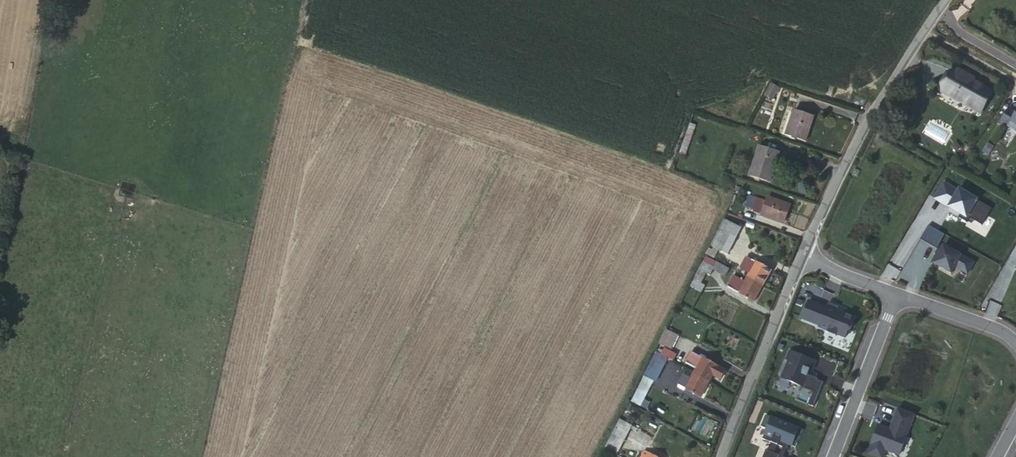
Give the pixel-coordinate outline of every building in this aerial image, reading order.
[(959,71),(946,94),(981,114),(992,94),(973,83),(974,81),(959,71)] [(779,87),(771,85),(767,97),(775,99),(779,87)] [(1015,133),(1015,112),(1014,112),(1007,108),(999,122),(1006,126),(1006,127),(1015,133)] [(813,118),(794,111),(787,134),(805,140),(813,118)] [(694,128),(688,126),(683,140),(689,142),(694,128)] [(683,140),(679,154),(684,156),(689,142),(683,140)] [(778,153),(759,147),(750,175),(769,181),(778,153)] [(970,218),(982,225),(991,209),(959,190),(958,191),(944,183),(935,198),(963,215),(961,218),(968,222),(970,218)] [(746,207),(754,210),(756,202),(758,198),(749,196),(746,207)] [(765,206),(762,215),(783,223),(789,205),(768,198),(765,206)] [(756,202),(754,210),(753,212),(762,215),(765,206),(756,202)] [(740,228),(725,221),(712,246),(727,254),(740,228)] [(935,229),(928,225),(920,240),(927,244),(935,229)] [(945,235),(935,229),(927,244),(937,249),(945,235)] [(939,251),(932,263),(951,274),(955,267),(968,275),(974,264),(944,247),(941,252),(939,251)] [(707,257),(704,262),(714,268),(717,263),(707,257)] [(737,265),(723,257),(721,261),(734,269),(737,265)] [(750,272),(747,279),(762,287),(770,271),(747,258),(742,267),(750,272)] [(714,268),(704,262),(691,287),(701,292),(704,285),(700,283),(705,273),(710,275),(713,270),(724,276),(728,269),(717,263),(714,268)] [(762,287),(747,279),(745,282),(735,277),(729,286),(754,301),(762,287)] [(808,301),(801,319),(819,326),(818,328),(828,331),(827,333),(835,337),(836,335),(845,338),(848,330),(850,331),(855,319),(836,311),(838,308),(828,304),(826,309),(808,301)] [(678,336),(666,329),(665,332),(677,338),(678,336)] [(677,338),(665,332),(658,344),(671,349),(677,338)] [(694,374),(709,382),(712,376),(717,367),(704,359),(699,356),(692,352),(686,362),(697,368),(694,374)] [(781,379),(802,387),(807,375),(806,375),(808,369),(811,370),(815,362),(789,352),(786,360),(788,361),(781,379)] [(666,362),(668,358),(659,353),(657,357),(666,362)] [(666,362),(657,357),(655,355),(638,389),(646,393),(653,380),(656,382),(666,362)] [(664,367),(675,375),(680,367),(669,360),(664,367)] [(717,367),(712,376),(720,380),(725,371),(717,367)] [(700,397),(709,382),(694,374),(692,378),(685,374),(677,387),(683,391),(684,389),(700,397)] [(646,393),(638,389),(631,402),(650,412),(653,406),(642,400),(646,393)] [(898,455),(914,415),(897,409),(894,418),(896,419),(891,431),(878,425),(870,444),(898,455)] [(793,438),(797,440),(801,431),(764,416),(760,427),(766,429),(761,439),(781,447),(785,449),(787,445),(790,446),(793,438)] [(631,426),(620,421),(606,448),(617,454),(631,426)]
